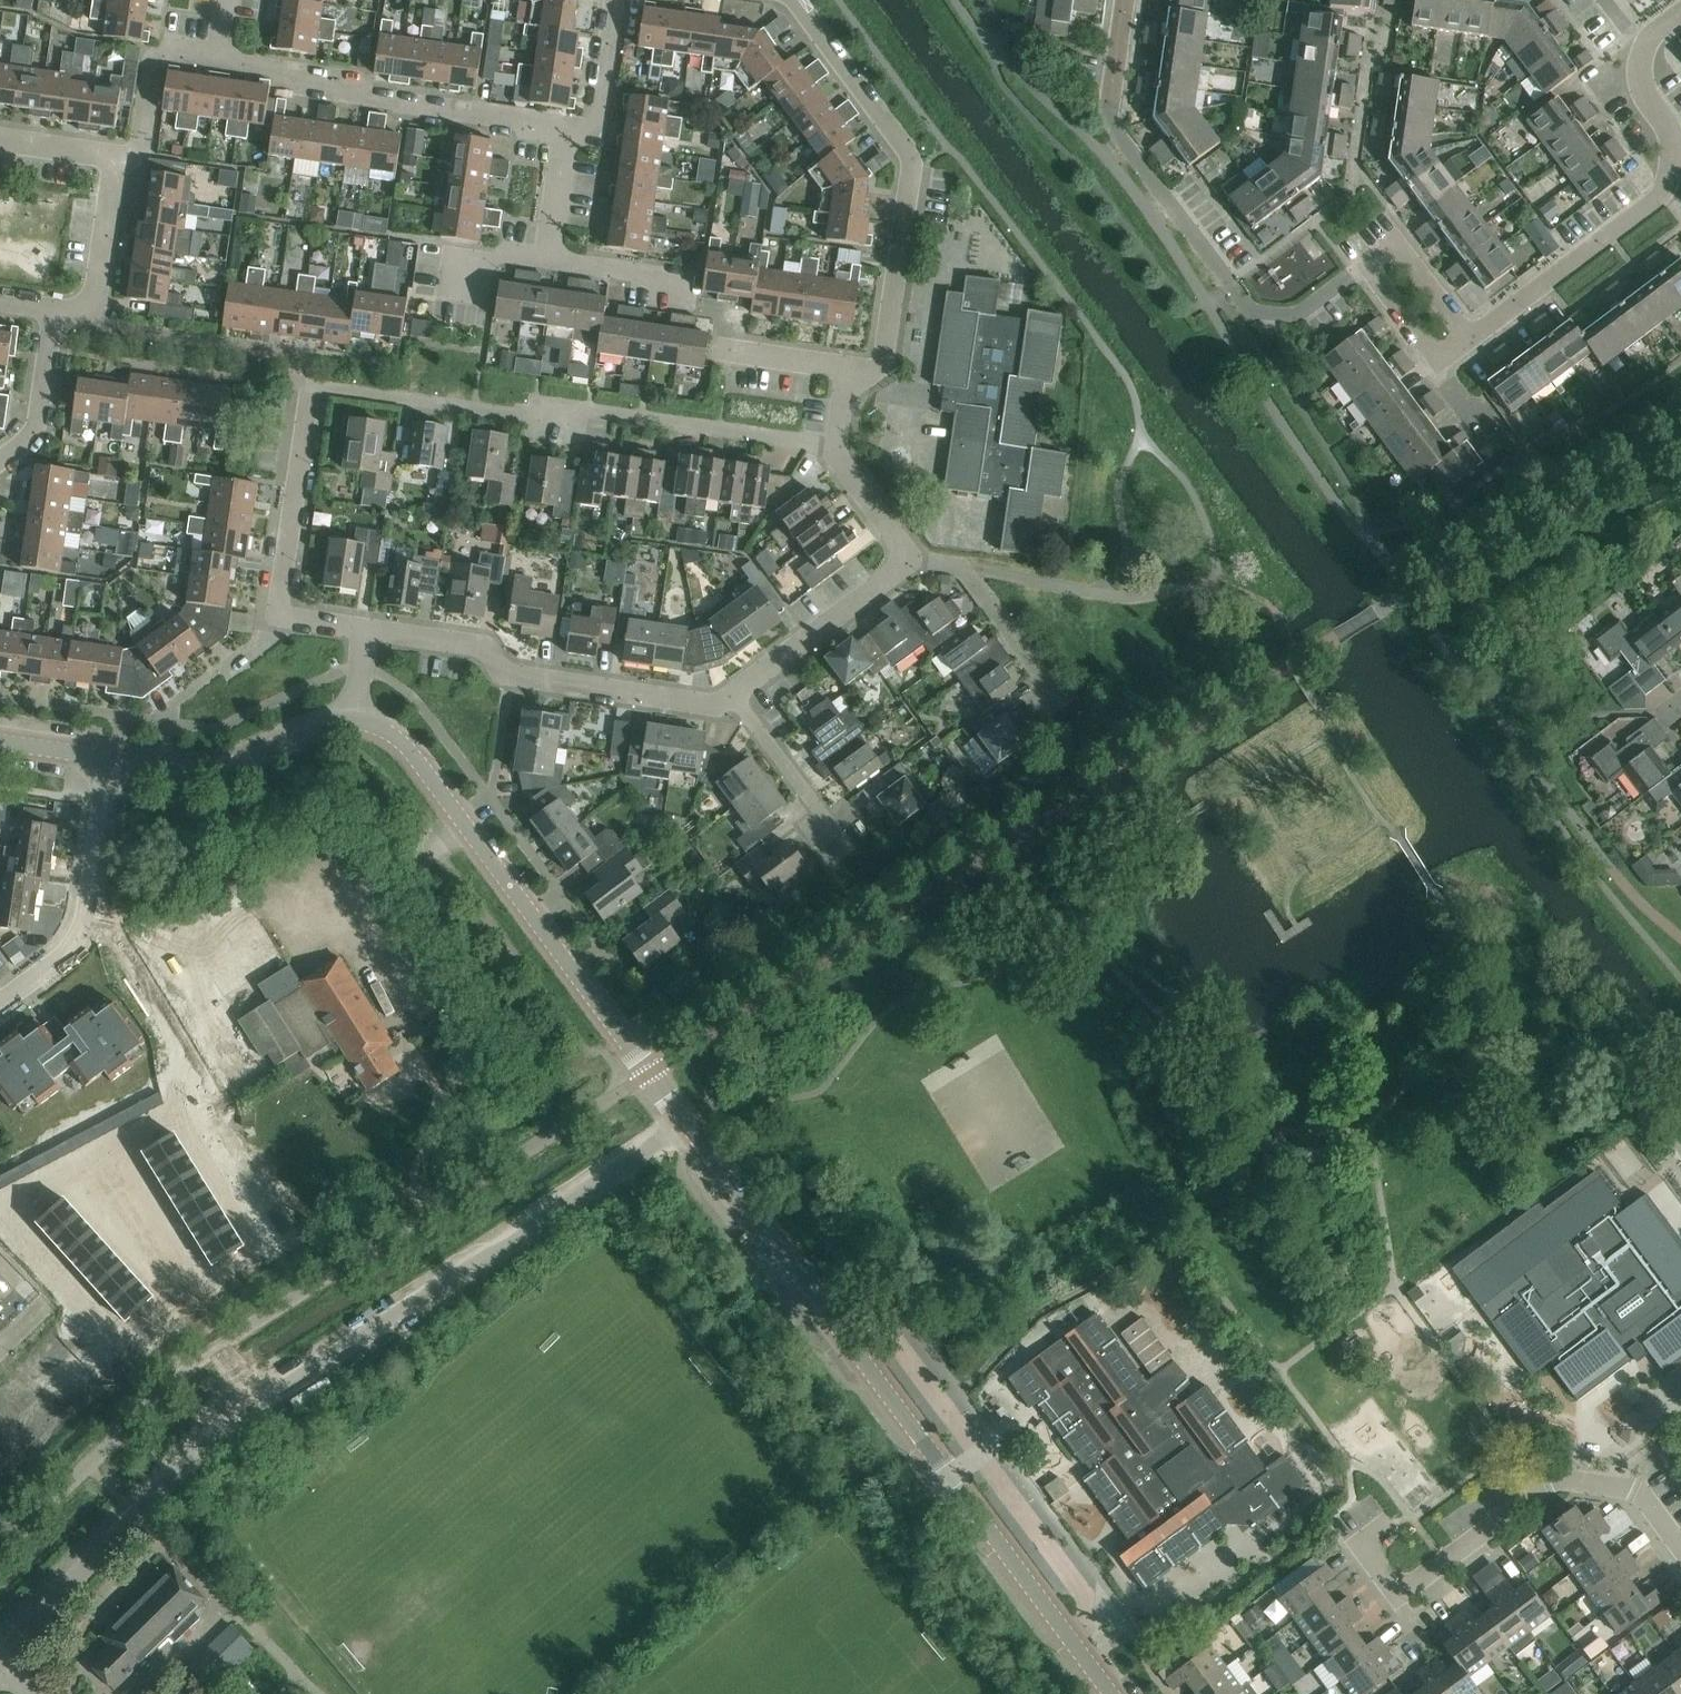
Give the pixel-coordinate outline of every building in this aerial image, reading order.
[(16,8),(31,11),(33,0),(18,0),(16,8)] [(91,9),(145,17),(147,2),(154,3),(155,0),(109,0),(93,0),(91,9)] [(291,0),(277,0),(276,8),(283,9),(280,24),(334,32),(336,21),(320,19),(322,5),(291,0)] [(480,0),(463,0),(462,6),(478,9),(480,0)] [(529,25),(529,26),(572,32),(572,31),(577,0),(546,0),(532,4),(529,25)] [(1033,32),(1065,37),(1067,23),(1069,24),(1071,11),(1094,15),(1096,0),(1038,0),(1033,32)] [(1168,10),(1207,15),(1218,17),(1220,7),(1208,5),(1209,0),(1170,0),(1168,10)] [(1329,7),(1368,13),(1369,0),(1330,0),(1329,7)] [(1446,0),(1414,0),(1411,27),(1442,31),(1446,0)] [(1442,31),(1473,35),(1478,0),(1446,0),(1442,31)] [(1500,0),(1478,0),(1473,35),(1504,40),(1525,4),(1500,0)] [(1663,0),(1641,0),(1647,10),(1663,0)] [(662,66),(669,13),(654,10),(655,4),(645,2),(638,47),(653,49),(651,65),(662,66)] [(1545,30),(1525,4),(1504,40),(1514,53),(1545,30)] [(669,13),(662,66),(672,68),(675,52),(689,54),(695,10),(685,8),(684,15),(669,13)] [(145,17),(91,9),(90,19),(106,22),(104,37),(148,43),(150,33),(143,32),(145,17)] [(1549,27),(1561,18),(1555,9),(1543,18),(1549,27)] [(706,11),(695,10),(689,54),(703,56),(701,72),(712,74),(713,70),(734,73),(739,30),(719,27),(720,20),(705,18),(706,11)] [(1168,10),(1165,35),(1203,41),(1207,15),(1168,10)] [(1300,39),(1339,45),(1343,18),(1304,13),(1300,39)] [(1561,18),(1549,27),(1556,36),(1568,27),(1561,18)] [(382,20),(374,70),(374,73),(389,76),(388,82),(399,84),(405,39),(391,37),(393,21),(382,20)] [(489,31),(498,33),(499,22),(491,20),(489,31)] [(1146,21),(1145,32),(1159,34),(1161,23),(1146,21)] [(334,32),(280,24),(278,39),(272,38),(270,49),(315,55),(317,40),(333,43),(334,32)] [(529,26),(529,25),(525,25),(523,36),(539,38),(537,53),(582,59),(583,49),(576,48),(579,32),(572,31),(572,32),(529,26)] [(405,39),(399,84),(409,85),(410,79),(425,81),(433,27),(422,26),(420,41),(405,39)] [(433,27),(425,81),(440,83),(439,90),(449,91),(455,47),(441,45),(443,29),(433,27)] [(1268,46),(1267,28),(1249,29),(1250,47),(1268,46)] [(739,30),(734,73),(748,92),(763,81),(782,65),(770,48),(775,45),(763,29),(759,32),(739,30)] [(1561,51),(1545,30),(1514,53),(1530,74),(1561,51)] [(1159,34),(1145,32),(1143,44),(1158,46),(1159,34)] [(470,49),(455,47),(449,91),(459,93),(460,86),(476,89),(483,35),(472,33),(470,49)] [(1344,45),(1359,47),(1360,36),(1346,34),(1344,45)] [(1165,35),(1161,60),(1199,66),(1203,41),(1165,35)] [(371,39),(361,37),(356,67),(367,68),(371,39)] [(1300,39),(1297,64),(1335,70),(1339,45),(1300,39)] [(0,66),(0,105),(15,107),(23,46),(13,45),(9,67),(0,66)] [(136,57),(137,47),(124,45),(123,55),(136,57)] [(1359,47),(1344,45),(1343,56),(1357,58),(1359,47)] [(34,48),(23,46),(15,107),(30,109),(29,116),(39,117),(45,72),(31,70),(34,48)] [(1581,69),(1592,60),(1585,50),(1573,59),(1581,69)] [(1576,72),(1561,51),(1530,74),(1545,95),(1576,72)] [(45,72),(39,117),(49,118),(50,112),(64,114),(65,114),(72,67),(74,54),(63,52),(59,74),(45,72)] [(582,59),(537,53),(535,67),(519,64),(517,75),(571,83),(573,68),(580,69),(582,59)] [(782,65),(763,81),(778,100),(823,67),(818,60),(803,70),(793,56),(782,65)] [(1161,60),(1157,86),(1196,91),(1199,66),(1161,60)] [(94,87),(88,131),(98,133),(99,126),(115,128),(118,105),(132,107),(138,63),(124,61),(121,84),(110,82),(109,89),(94,87)] [(509,65),(494,63),(494,64),(484,63),(482,80),(493,81),(494,72),(507,74),(509,65)] [(1335,70),(1297,64),(1293,90),(1332,95),(1335,70)] [(180,68),(169,66),(162,111),(177,113),(175,129),(185,130),(193,77),(178,74),(180,68)] [(65,114),(64,114),(63,121),(79,123),(78,130),(88,131),(94,87),(80,84),(83,68),(72,67),(65,114)] [(823,67),(778,100),(793,121),(824,98),(814,85),(829,74),(823,67)] [(208,79),(193,77),(185,130),(196,132),(199,116),(213,118),(220,74),(209,72),(208,79)] [(1137,83),(1152,85),(1154,74),(1139,72),(1137,83)] [(1394,76),(1380,73),(1378,85),(1393,87),(1394,76)] [(230,75),(220,74),(213,118),(227,120),(225,136),(236,138),(244,84),(229,82),(230,75)] [(571,83),(517,75),(516,86),(532,89),(529,103),(574,110),(576,99),(569,98),(571,83)] [(1400,76),(1396,101),(1434,107),(1438,82),(1400,76)] [(244,84),(236,138),(246,140),(249,124),(264,126),(270,81),(260,80),(259,86),(244,84)] [(1152,85),(1137,83),(1136,94),(1150,96),(1152,85)] [(1339,84),(1337,96),(1352,98),(1353,86),(1339,84)] [(1196,91),(1157,86),(1153,119),(1193,108),(1196,91)] [(1293,90),(1290,115),(1328,120),(1332,95),(1293,90)] [(627,121),(680,129),(682,119),(666,116),(668,101),(624,95),(622,105),(629,106),(627,121)] [(1352,98),(1337,96),(1336,107),(1350,109),(1352,98)] [(1542,141),(1573,118),(1557,97),(1526,121),(1542,141)] [(1577,115),(1589,106),(1582,97),(1570,106),(1577,115)] [(833,111),(824,98),(793,121),(808,141),(853,107),(848,100),(833,111)] [(286,100),(277,99),(268,155),(294,159),(300,121),(284,118),(286,100)] [(1396,101),(1392,127),(1431,133),(1434,107),(1396,101)] [(300,121),(294,159),(319,162),(328,107),(319,105),(316,123),(300,121)] [(1589,106),(1577,115),(1584,124),(1596,115),(1589,106)] [(328,107),(319,162),(344,166),(350,128),(334,126),(336,108),(328,107)] [(859,115),(853,107),(808,141),(823,161),(844,147),(854,139),(844,126),(859,115)] [(1204,122),(1193,108),(1153,119),(1173,145),(1204,122)] [(350,128),(344,166),(369,170),(378,114),(369,113),(366,131),(350,128)] [(378,114),(369,170),(395,174),(401,136),(384,133),(387,115),(378,114)] [(1373,124),(1387,126),(1388,116),(1374,114),(1373,124)] [(1328,120),(1290,115),(1286,139),(1325,145),(1328,120)] [(1588,138),(1573,118),(1542,141),(1557,162),(1588,138)] [(618,135),(616,146),(661,152),(663,138),(679,140),(680,129),(627,121),(624,136),(618,135)] [(1204,122),(1173,145),(1188,166),(1219,143),(1204,122)] [(1387,126),(1373,124),(1371,136),(1385,138),(1387,126)] [(1392,127),(1388,160),(1428,150),(1431,133),(1392,127)] [(404,154),(421,157),(425,132),(408,129),(404,154)] [(1332,134),(1330,146),(1344,148),(1346,136),(1332,134)] [(508,170),(509,161),(491,158),(494,141),(456,136),(452,162),(508,170)] [(1604,159),(1588,138),(1557,162),(1573,182),(1604,159)] [(1608,156),(1620,147),(1613,138),(1601,146),(1608,156)] [(1325,145),(1286,139),(1284,156),(1320,178),(1325,145)] [(1157,158),(1168,149),(1162,140),(1150,149),(1157,158)] [(661,152),(616,146),(615,156),(621,157),(619,172),(673,180),(675,169),(659,166),(661,152)] [(1344,148),(1330,146),(1328,157),(1343,159),(1344,148)] [(844,147),(823,161),(808,172),(822,191),(821,192),(864,199),(867,179),(872,176),(860,160),(856,163),(844,147)] [(1626,156),(1620,147),(1608,156),(1614,164),(1626,156)] [(1175,158),(1168,149),(1157,158),(1163,167),(1175,158)] [(1428,150),(1388,160),(1388,161),(1407,187),(1439,164),(1428,150)] [(1284,157),(1270,167),(1293,198),(1320,178),(1284,156),(1284,157)] [(187,164),(155,159),(148,158),(145,183),(151,184),(149,199),(194,206),(194,205),(195,195),(189,194),(191,179),(185,178),(187,164)] [(1619,180),(1604,159),(1573,182),(1588,203),(1619,180)] [(508,170),(452,162),(448,187),(486,192),(489,176),(507,179),(508,170)] [(1439,164),(1407,187),(1422,207),(1454,184),(1439,164)] [(1293,198),(1270,167),(1250,182),(1273,213),(1293,198)] [(673,180),(619,172),(617,187),(610,186),(609,196),(654,202),(656,188),(671,190),(673,180)] [(1273,213),(1250,182),(1242,172),(1221,187),(1252,229),(1273,213)] [(745,182),(740,213),(740,216),(755,218),(760,185),(745,182)] [(1391,199),(1403,190),(1396,182),(1385,190),(1391,199)] [(1469,205),(1454,184),(1422,207),(1438,228),(1469,205)] [(486,192),(448,187),(444,212),(501,220),(502,211),(484,209),(486,192)] [(1403,190),(1391,199),(1398,208),(1410,200),(1403,190)] [(864,199),(821,192),(818,212),(814,212),(813,223),(829,225),(826,240),(871,247),(872,236),(866,235),(868,219),(861,219),(864,199)] [(1296,202),(1305,214),(1314,207),(1305,195),(1296,202)] [(654,202),(609,196),(607,206),(614,207),(612,222),(666,230),(667,219),(651,217),(654,202)] [(140,213),(139,223),(183,230),(183,229),(185,215),(208,219),(210,207),(194,205),(194,206),(149,199),(147,214),(140,213)] [(1305,214),(1296,202),(1287,209),(1296,221),(1305,214)] [(1484,225),(1469,205),(1438,228),(1453,248),(1484,225)] [(444,212),(441,238),(479,243),(481,226),(499,229),(501,220),(444,212)] [(666,230),(612,222),(610,237),(603,236),(602,247),(646,253),(648,238),(664,241),(666,230)] [(1422,240),(1433,231),(1427,222),(1415,231),(1422,240)] [(130,237),(129,247),(173,254),(175,240),(191,242),(193,231),(183,229),(183,230),(139,223),(137,238),(130,237)] [(1484,225),(1453,248),(1468,268),(1499,245),(1484,225)] [(1255,233),(1264,245),(1273,238),(1265,226),(1255,233)] [(1440,240),(1433,231),(1422,240),(1429,249),(1440,240)] [(710,238),(706,267),(702,292),(718,294),(717,300),(727,302),(734,257),(719,255),(721,239),(710,238)] [(748,259),(734,257),(727,302),(737,303),(738,297),(752,299),(753,299),(760,251),(761,251),(762,245),(750,244),(748,259)] [(1499,245),(1468,268),(1484,290),(1515,266),(1499,245)] [(173,254),(129,247),(127,257),(134,258),(132,273),(131,273),(169,279),(185,282),(187,270),(171,268),(173,254)] [(1239,273),(1260,261),(1252,249),(1232,261),(1239,273)] [(752,299),(751,305),(750,312),(776,316),(783,273),(767,270),(769,252),(761,251),(760,251),(753,299),(752,299)] [(1657,251),(1648,258),(1657,270),(1666,263),(1657,251)] [(783,273),(776,316),(801,320),(810,258),(802,257),(799,275),(783,273)] [(810,258),(801,320),(826,323),(833,280),(817,278),(819,260),(810,258)] [(1648,258),(1639,265),(1648,276),(1657,270),(1648,258)] [(1660,274),(1680,302),(1680,259),(1660,274)] [(370,296),(356,294),(349,338),(350,338),(359,340),(360,333),(375,335),(385,265),(375,263),(370,296)] [(1452,280),(1464,272),(1457,263),(1445,272),(1452,280)] [(385,265),(375,335),(390,337),(389,344),(400,346),(407,301),(392,299),(396,267),(385,265)] [(849,283),(833,280),(826,323),(852,327),(861,266),(852,265),(849,283)] [(247,330),(256,269),(248,267),(245,286),(228,283),(222,326),(247,330)] [(256,269),(247,330),(272,334),(279,290),(263,288),(266,270),(256,269)] [(528,272),(516,270),(513,286),(499,283),(494,318),(521,322),(528,272)] [(131,273),(132,273),(125,272),(123,282),(130,283),(128,299),(151,302),(149,316),(193,323),(195,309),(181,307),(183,296),(167,293),(169,279),(131,273)] [(541,274),(528,272),(521,322),(547,326),(553,291),(539,289),(541,274)] [(1464,272),(1452,280),(1459,290),(1471,281),(1464,272)] [(1660,274),(1640,289),(1663,320),(1680,307),(1680,302),(1660,274)] [(296,293),(279,290),(272,334),(298,337),(307,276),(298,275),(296,293)] [(307,276),(298,337),(323,341),(329,298),(313,295),(316,277),(307,276)] [(990,500),(990,496),(1007,498),(1000,551),(1035,556),(1044,495),(1060,498),(1066,454),(1033,449),(1043,383),(1052,384),(1062,316),(1027,311),(1026,320),(995,316),(1000,281),(965,276),(963,294),(946,292),(932,385),(944,387),(940,411),(955,413),(943,489),(977,494),(977,498),(990,500)] [(566,293),(553,291),(547,326),(574,329),(581,280),(568,278),(566,293)] [(574,329),(600,333),(602,319),(603,319),(606,299),(592,297),(594,282),(581,280),(574,329)] [(346,300),(329,298),(323,341),(349,345),(350,338),(349,338),(356,294),(358,284),(348,282),(346,300)] [(1617,282),(1608,289),(1616,300),(1625,294),(1617,282)] [(1608,289),(1599,295),(1607,307),(1616,300),(1608,289)] [(1640,289),(1620,305),(1643,336),(1663,320),(1640,289)] [(1643,336),(1620,305),(1599,320),(1623,351),(1643,336)] [(600,333),(597,353),(624,357),(631,308),(618,306),(616,321),(603,319),(602,319),(600,333)] [(631,308),(624,357),(650,361),(655,327),(642,325),(644,309),(631,308)] [(1576,312),(1568,319),(1569,320),(1568,321),(1576,331),(1585,324),(1576,312)] [(655,327),(650,361),(677,365),(684,315),(671,313),(669,329),(655,327)] [(1536,320),(1545,332),(1554,325),(1545,313),(1536,320)] [(697,317),(684,315),(677,365),(703,369),(708,335),(694,333),(697,317)] [(1372,336),(1384,327),(1377,318),(1365,326),(1372,336)] [(435,323),(431,322),(412,319),(410,336),(433,339),(435,323)] [(1545,332),(1536,320),(1527,327),(1536,338),(1545,332)] [(1599,320),(1579,335),(1592,352),(1591,352),(1602,367),(1623,351),(1599,320)] [(1568,321),(1548,336),(1571,367),(1591,352),(1592,352),(1579,335),(1576,331),(1568,321)] [(4,390),(10,350),(15,351),(19,329),(12,328),(11,335),(0,333),(0,389),(4,390)] [(1337,380),(1376,350),(1361,330),(1322,359),(1337,380)] [(1571,367),(1548,336),(1528,351),(1551,382),(1571,367)] [(1504,344),(1495,351),(1504,362),(1513,355),(1504,344)] [(1376,350),(1337,380),(1352,400),(1392,371),(1376,350)] [(1401,350),(1389,358),(1403,376),(1414,368),(1401,350)] [(1504,362),(1495,351),(1486,357),(1495,369),(1504,362)] [(1528,351),(1507,366),(1531,397),(1551,382),(1528,351)] [(1531,397),(1507,366),(1486,382),(1510,413),(1531,397)] [(1392,371),(1352,400),(1368,421),(1407,391),(1392,371)] [(130,374),(128,388),(129,388),(122,436),(131,437),(133,419),(149,421),(156,378),(130,374)] [(98,422),(105,377),(94,376),(93,382),(78,380),(70,434),(81,436),(84,420),(98,422)] [(105,377),(98,422),(112,424),(110,440),(121,442),(122,436),(129,388),(128,388),(114,385),(115,379),(105,377)] [(156,378),(149,421),(166,424),(163,442),(172,443),(181,382),(156,378)] [(206,386),(181,382),(172,443),(181,444),(183,426),(200,429),(206,386)] [(206,386),(200,429),(216,431),(213,449),(223,451),(232,389),(206,386)] [(1422,412),(1407,391),(1368,421),(1383,441),(1422,412)] [(4,430),(9,396),(0,395),(0,429),(4,430)] [(1438,432),(1422,412),(1383,441),(1399,462),(1438,432)] [(385,511),(388,490),(389,491),(394,454),(380,452),(384,424),(350,420),(344,468),(365,471),(362,487),(364,487),(361,508),(385,511)] [(409,464),(439,468),(436,489),(452,491),(458,450),(444,448),(446,429),(414,424),(409,464)] [(1457,449),(1467,442),(1466,441),(1468,439),(1462,430),(1450,439),(1457,449)] [(1438,432),(1399,462),(1414,482),(1428,471),(1453,453),(1438,432)] [(469,477),(490,480),(487,502),(512,506),(517,477),(500,475),(506,438),(475,433),(469,477)] [(1487,459),(1498,451),(1491,441),(1481,450),(1487,459)] [(1457,449),(1453,453),(1428,471),(1444,492),(1483,462),(1467,442),(1457,449)] [(613,497),(619,457),(607,455),(608,446),(588,443),(585,465),(581,464),(575,504),(599,507),(601,495),(613,497)] [(677,469),(664,467),(660,494),(686,498),(684,515),(694,516),(704,450),(693,448),(692,457),(679,456),(677,469)] [(631,459),(619,457),(613,497),(626,499),(624,516),(633,518),(643,451),(633,449),(631,459)] [(704,450),(694,516),(704,518),(706,501),(719,503),(725,462),(713,460),(714,451),(704,450)] [(654,452),(643,451),(633,518),(643,519),(646,502),(659,504),(660,494),(664,467),(665,464),(652,462),(654,452)] [(99,453),(96,475),(114,477),(117,456),(99,453)] [(737,464),(725,462),(719,503),(732,505),(729,522),(739,523),(749,456),(738,455),(737,464)] [(749,456),(739,523),(749,524),(751,507),(765,509),(766,503),(774,504),(790,477),(770,474),(771,469),(758,467),(759,458),(749,456)] [(575,471),(563,470),(564,463),(532,459),(526,502),(554,506),(552,518),(568,520),(575,471)] [(27,480),(26,490),(70,497),(72,483),(88,485),(90,473),(36,466),(34,481),(27,480)] [(210,502),(253,509),(256,484),(195,474),(194,484),(212,487),(210,502)] [(790,477),(774,504),(779,511),(775,513),(783,524),(770,534),(776,542),(830,502),(823,493),(816,499),(808,489),(802,493),(790,477)] [(70,497),(26,490),(24,501),(31,502),(29,516),(82,524),(84,514),(68,511),(70,497)] [(253,509),(210,502),(207,519),(189,516),(188,525),(249,534),(253,509)] [(836,510),(830,502),(776,542),(782,550),(795,540),(803,550),(836,526),(828,516),(836,510)] [(82,524),(29,516),(26,531),(20,530),(18,541),(63,547),(65,533),(81,535),(82,524)] [(249,534),(188,525),(186,534),(205,537),(202,552),(202,553),(239,559),(245,560),(249,534)] [(500,556),(505,556),(509,528),(497,526),(494,543),(502,544),(500,556)] [(836,526),(803,550),(811,560),(797,571),(811,590),(843,566),(835,555),(857,539),(851,530),(843,536),(836,526)] [(323,586),(358,591),(362,563),(378,565),(383,532),(356,528),(354,544),(330,540),(323,586)] [(63,547),(18,541),(17,551),(23,552),(21,567),(75,575),(77,564),(61,561),(63,547)] [(399,550),(397,562),(394,561),(390,588),(385,587),(382,604),(415,609),(417,593),(436,596),(441,560),(413,556),(414,553),(399,550)] [(202,553),(202,552),(194,551),(192,566),(176,564),(174,575),(179,576),(179,575),(228,583),(230,568),(237,569),(239,559),(202,553)] [(447,611),(481,616),(486,583),(501,585),(505,556),(500,556),(480,553),(478,569),(454,565),(447,611)] [(738,588),(744,597),(733,605),(757,638),(780,620),(764,598),(773,592),(750,561),(741,568),(749,579),(738,588)] [(1680,568),(1662,582),(1670,592),(1675,588),(1680,597),(1680,569),(1680,568)] [(5,572),(3,583),(25,586),(26,575),(5,572)] [(179,575),(179,576),(178,586),(189,588),(187,603),(200,605),(198,618),(227,636),(233,599),(226,598),(228,583),(179,575)] [(539,627),(554,629),(558,597),(529,593),(531,578),(515,576),(508,623),(522,625),(521,633),(538,635),(539,627)] [(25,586),(3,583),(2,593),(23,597),(25,586)] [(652,666),(658,626),(632,622),(638,586),(624,584),(616,633),(627,634),(623,661),(652,666)] [(912,602),(900,611),(899,611),(924,645),(931,655),(937,651),(937,650),(954,637),(946,626),(962,614),(951,599),(944,605),(938,598),(919,612),(912,602)] [(1656,618),(1677,646),(1680,643),(1680,599),(1656,618)] [(887,620),(868,634),(892,668),(924,645),(899,611),(900,611),(892,601),(880,610),(887,620)] [(574,603),(573,614),(567,653),(595,657),(597,642),(610,644),(615,609),(574,603)] [(719,636),(700,640),(707,668),(720,665),(757,638),(733,605),(710,623),(719,636)] [(1677,646),(1656,618),(1649,609),(1635,619),(1639,624),(1629,632),(1619,618),(1609,625),(1608,623),(1588,638),(1596,649),(1598,647),(1610,662),(1621,654),(1632,669),(1627,673),(1645,696),(1665,680),(1653,664),(1677,646)] [(163,619),(154,626),(181,662),(193,653),(197,658),(227,636),(198,618),(187,627),(179,616),(167,625),(163,619)] [(24,620),(13,618),(11,634),(0,632),(0,678),(1,671),(16,673),(24,620)] [(24,620),(16,673),(31,676),(30,682),(40,684),(47,639),(33,637),(35,621),(24,620)] [(47,639),(40,684),(50,685),(51,679),(66,681),(72,643),(75,627),(63,625),(61,641),(47,639)] [(970,625),(954,637),(937,650),(937,651),(960,681),(1003,649),(994,637),(984,644),(970,625)] [(181,662),(154,626),(145,632),(149,638),(137,647),(145,658),(134,666),(142,699),(173,676),(169,671),(181,662)] [(687,630),(658,626),(652,666),(693,672),(707,668),(700,640),(685,643),(687,630)] [(66,681),(65,687),(75,689),(76,682),(91,685),(98,640),(100,631),(88,629),(86,645),(72,643),(66,681)] [(892,668),(868,634),(856,643),(852,637),(823,658),(844,687),(868,669),(873,676),(880,671),(885,679),(895,672),(892,668)] [(98,640),(91,685),(106,687),(105,693),(142,699),(134,666),(121,664),(123,650),(108,648),(109,641),(98,640)] [(1003,649),(960,681),(983,713),(1002,699),(1017,688),(1002,669),(1012,661),(1003,649)] [(980,733),(969,741),(962,747),(983,775),(1026,743),(1012,724),(1023,715),(1017,706),(1011,710),(1002,699),(983,713),(971,722),(980,733)] [(859,735),(860,736),(864,732),(847,709),(835,718),(824,702),(809,713),(814,720),(807,725),(821,744),(811,752),(820,764),(859,735)] [(519,742),(556,748),(559,731),(568,732),(571,714),(545,710),(544,715),(523,712),(519,742)] [(1668,738),(1653,718),(1630,736),(1633,740),(1618,752),(1609,740),(1600,747),(1598,745),(1581,757),(1592,771),(1595,769),(1606,785),(1624,771),(1642,795),(1670,774),(1669,774),(1652,750),(1668,738)] [(629,723),(615,721),(610,755),(624,757),(629,723)] [(670,770),(676,730),(647,726),(644,746),(631,744),(626,776),(640,778),(642,766),(670,770)] [(676,730),(670,770),(698,774),(697,780),(704,784),(722,755),(703,743),(705,735),(676,730)] [(820,764),(816,767),(825,780),(835,772),(849,792),(891,761),(885,753),(877,758),(860,736),(859,735),(820,764)] [(556,748),(519,742),(514,771),(518,772),(523,793),(545,789),(560,786),(563,766),(554,764),(556,748)] [(722,755),(704,784),(711,789),(718,783),(735,806),(767,782),(749,759),(740,766),(722,755)] [(900,762),(892,768),(861,791),(870,802),(864,807),(871,816),(882,807),(897,827),(925,806),(904,777),(908,774),(900,762)] [(1642,795),(1655,813),(1666,805),(1662,800),(1672,793),(1680,805),(1680,765),(1669,774),(1670,774),(1642,795)] [(784,805),(767,782),(735,806),(752,829),(737,841),(745,852),(771,833),(762,822),(784,805)] [(545,789),(523,793),(525,805),(521,808),(531,821),(531,822),(549,847),(578,825),(566,809),(576,801),(565,785),(560,786),(545,789)] [(5,846),(5,847),(52,854),(56,827),(44,825),(46,812),(24,808),(19,840),(10,839),(9,847),(5,846)] [(582,822),(578,825),(549,847),(568,872),(580,862),(590,876),(626,849),(612,831),(605,831),(595,839),(582,822)] [(228,830),(212,840),(219,851),(235,840),(228,830)] [(790,844),(775,855),(765,843),(735,865),(751,886),(761,879),(770,892),(791,877),(793,880),(811,867),(801,853),(798,856),(790,844)] [(52,854),(5,847),(3,856),(17,858),(14,874),(14,875),(40,879),(39,879),(48,881),(52,854)] [(590,876),(601,868),(608,878),(586,895),(604,920),(642,892),(631,879),(651,864),(643,853),(634,860),(626,849),(590,876)] [(1644,869),(1645,886),(1679,884),(1678,867),(1644,869)] [(36,905),(39,879),(40,879),(14,875),(14,874),(6,873),(3,891),(0,890),(0,900),(36,905)] [(645,908),(654,921),(626,942),(644,966),(677,941),(665,924),(683,911),(668,890),(645,908)] [(0,900),(0,909),(0,911),(0,928),(32,932),(36,905),(0,900)] [(14,965),(26,956),(11,937),(0,946),(0,947),(14,965)] [(339,957),(300,982),(304,989),(272,1008),(299,1051),(283,1062),(288,1071),(336,1040),(368,1091),(399,1072),(384,1048),(393,1042),(339,957)] [(258,986),(269,1002),(240,1021),(262,1057),(268,1053),(276,1066),(283,1062),(299,1051),(272,1008),(304,989),(300,982),(289,966),(258,986)] [(62,1041),(57,1045),(43,1026),(42,1027),(31,1035),(24,1040),(17,1031),(0,1044),(0,1053),(2,1056),(0,1058),(0,1092),(13,1110),(32,1097),(39,1105),(60,1090),(54,1081),(71,1068),(85,1087),(104,1073),(111,1082),(132,1066),(126,1057),(145,1043),(115,1003),(96,1017),(89,1008),(68,1024),(75,1032),(62,1041)] [(35,1018),(25,1026),(31,1035),(42,1027),(35,1018)] [(159,1093),(150,1098),(155,1108),(164,1104),(159,1093)] [(150,1098),(141,1102),(147,1113),(155,1108),(150,1098)] [(141,1102),(133,1106),(139,1117),(147,1113),(141,1102)] [(133,1106),(125,1110),(131,1121),(139,1117),(133,1106)] [(125,1110),(117,1115),(123,1126),(131,1121),(125,1110)] [(117,1115),(109,1119),(115,1130),(123,1126),(117,1115)] [(109,1119),(101,1123),(106,1134),(115,1130),(109,1119)] [(101,1123),(93,1128),(98,1138),(106,1134),(101,1123)] [(93,1128),(84,1132),(90,1143),(98,1138),(93,1128)] [(84,1132),(76,1136),(82,1147),(90,1143),(84,1132)] [(158,1143),(170,1162),(186,1153),(174,1133),(158,1143)] [(76,1136),(68,1140),(74,1151),(82,1147),(76,1136)] [(68,1140),(60,1145),(66,1156),(74,1151),(68,1140)] [(142,1153),(154,1172),(170,1162),(158,1143),(142,1153)] [(60,1145),(52,1149),(58,1160),(66,1156),(60,1145)] [(52,1149),(44,1153),(49,1164),(58,1160),(52,1149)] [(44,1153),(36,1158),(41,1169),(49,1164),(44,1153)] [(186,1153),(170,1162),(181,1181),(197,1171),(186,1153)] [(36,1158),(27,1162),(33,1173),(41,1169),(36,1158)] [(27,1162),(19,1166),(25,1177),(33,1173),(27,1162)] [(170,1162),(154,1172),(166,1191),(181,1181),(170,1162)] [(19,1166),(11,1171),(17,1181),(25,1177),(19,1166)] [(11,1171),(3,1175),(9,1186),(17,1181),(11,1171)] [(181,1181),(193,1200),(209,1190),(197,1171),(181,1181)] [(1543,1210),(1539,1203),(1451,1269),(1480,1307),(1484,1304),(1489,1310),(1485,1313),(1531,1375),(1550,1361),(1555,1368),(1553,1369),(1577,1401),(1596,1387),(1593,1382),(1607,1371),(1611,1375),(1646,1349),(1666,1375),(1680,1364),(1680,1249),(1675,1241),(1680,1238),(1646,1193),(1621,1212),(1616,1205),(1618,1203),(1595,1171),(1576,1185),(1578,1189),(1564,1200),(1561,1196),(1543,1210)] [(0,1176),(0,1189),(1,1190),(9,1186),(3,1175),(0,1176)] [(181,1181),(166,1191),(177,1209),(193,1200),(181,1181)] [(193,1200),(204,1218),(220,1208),(209,1190),(193,1200)] [(50,1211),(65,1228),(79,1215),(64,1199),(50,1211)] [(193,1200),(177,1209),(189,1228),(204,1218),(193,1200)] [(204,1218),(216,1237),(232,1227),(220,1208),(204,1218)] [(36,1223),(52,1240),(65,1228),(50,1211),(36,1223)] [(79,1215),(65,1228),(80,1244),(94,1232),(79,1215)] [(200,1246),(216,1237),(204,1218),(189,1228),(200,1246)] [(216,1237),(228,1256),(244,1246),(232,1227),(216,1237)] [(65,1228),(52,1240),(66,1256),(80,1244),(65,1228)] [(94,1232),(80,1244),(95,1260),(108,1248),(94,1232)] [(212,1266),(228,1256),(216,1237),(200,1246),(212,1266)] [(81,1272),(95,1260),(80,1244),(66,1256),(81,1272)] [(95,1260),(109,1276),(123,1264),(108,1248),(95,1260)] [(96,1289),(109,1276),(95,1260),(81,1272),(96,1289)] [(109,1276),(124,1293),(138,1280),(123,1264),(109,1276)] [(96,1289),(110,1305),(124,1293),(109,1276),(96,1289)] [(138,1280),(124,1293),(139,1309),(153,1297),(138,1280)] [(126,1322),(139,1309),(124,1293),(110,1305),(126,1322)] [(1116,1342),(1114,1343),(1093,1315),(1010,1377),(1032,1407),(1037,1403),(1089,1474),(1082,1479),(1127,1539),(1114,1548),(1120,1556),(1119,1557),(1142,1588),(1224,1525),(1256,1524),(1306,1487),(1284,1454),(1265,1467),(1246,1442),(1248,1441),(1205,1384),(1181,1403),(1175,1394),(1188,1384),(1183,1377),(1185,1375),(1174,1359),(1145,1381),(1116,1342)] [(1146,1337),(1157,1355),(1174,1344),(1163,1326),(1146,1337)] [(1463,1356),(1465,1337),(1461,1331),(1445,1344),(1458,1360),(1463,1356)] [(1557,1552),(1602,1519),(1594,1508),(1582,1518),(1574,1507),(1542,1531),(1557,1552)] [(1602,1519),(1557,1552),(1572,1572),(1604,1548),(1597,1538),(1609,1529),(1602,1519)] [(1604,1548),(1572,1572),(1587,1592),(1632,1559),(1624,1549),(1612,1558),(1604,1548)] [(1640,1570),(1632,1559),(1587,1592),(1603,1613),(1635,1589),(1627,1579),(1640,1570)] [(1332,1577),(1324,1565),(1279,1599),(1295,1620),(1327,1596),(1320,1586),(1332,1577)] [(173,1566),(117,1621),(101,1637),(109,1644),(89,1664),(114,1690),(169,1636),(174,1642),(184,1632),(178,1627),(206,1600),(173,1566)] [(1495,1587),(1529,1632),(1550,1616),(1526,1584),(1515,1592),(1506,1579),(1495,1587)] [(1529,1632),(1495,1587),(1485,1595),(1494,1607),(1484,1615),(1508,1647),(1529,1632)] [(1635,1589),(1603,1613),(1618,1634),(1663,1601),(1654,1590),(1642,1599),(1635,1589)] [(1327,1596),(1295,1620),(1310,1640),(1355,1607),(1347,1597),(1334,1606),(1327,1596)] [(1362,1617),(1355,1607),(1310,1640),(1325,1660),(1357,1636),(1350,1627),(1362,1617)] [(1667,1608),(1654,1612),(1658,1630),(1671,1626),(1667,1608)] [(1465,1610),(1455,1617),(1488,1662),(1508,1647),(1484,1615),(1474,1622),(1465,1610)] [(1259,1641),(1245,1621),(1239,1613),(1229,1620),(1250,1648),(1259,1641)] [(1455,1617),(1444,1625),(1454,1637),(1443,1645),(1444,1647),(1445,1647),(1480,1693),(1481,1693),(1468,1677),(1488,1662),(1455,1617)] [(255,1651),(231,1625),(189,1666),(209,1686),(220,1675),(225,1680),(255,1651)] [(1579,1644),(1590,1658),(1608,1645),(1598,1631),(1579,1644)] [(1357,1636),(1325,1660),(1340,1681),(1385,1648),(1377,1637),(1365,1647),(1357,1636)] [(1225,1667),(1210,1646),(1165,1679),(1173,1690),(1186,1681),(1193,1691),(1225,1667)] [(1444,1647),(1456,1663),(1446,1671),(1437,1658),(1427,1666),(1448,1693),(1480,1693),(1445,1647),(1444,1647)] [(1385,1648),(1340,1681),(1350,1693),(1373,1693),(1371,1691),(1388,1678),(1380,1667),(1392,1658),(1385,1648)] [(1675,1652),(1654,1667),(1674,1693),(1680,1693),(1680,1661),(1675,1652)] [(1553,1664),(1538,1672),(1545,1686),(1560,1677),(1553,1664)] [(1427,1666),(1417,1673),(1426,1686),(1416,1693),(1417,1693),(1448,1693),(1427,1666)] [(1193,1691),(1195,1693),(1232,1693),(1240,1687),(1225,1667),(1193,1691)] [(1634,1682),(1643,1693),(1674,1693),(1654,1667),(1634,1682)] [(1240,1687),(1232,1693),(1256,1693),(1247,1682),(1240,1687)] [(1634,1682),(1618,1693),(1643,1693),(1634,1682)]
